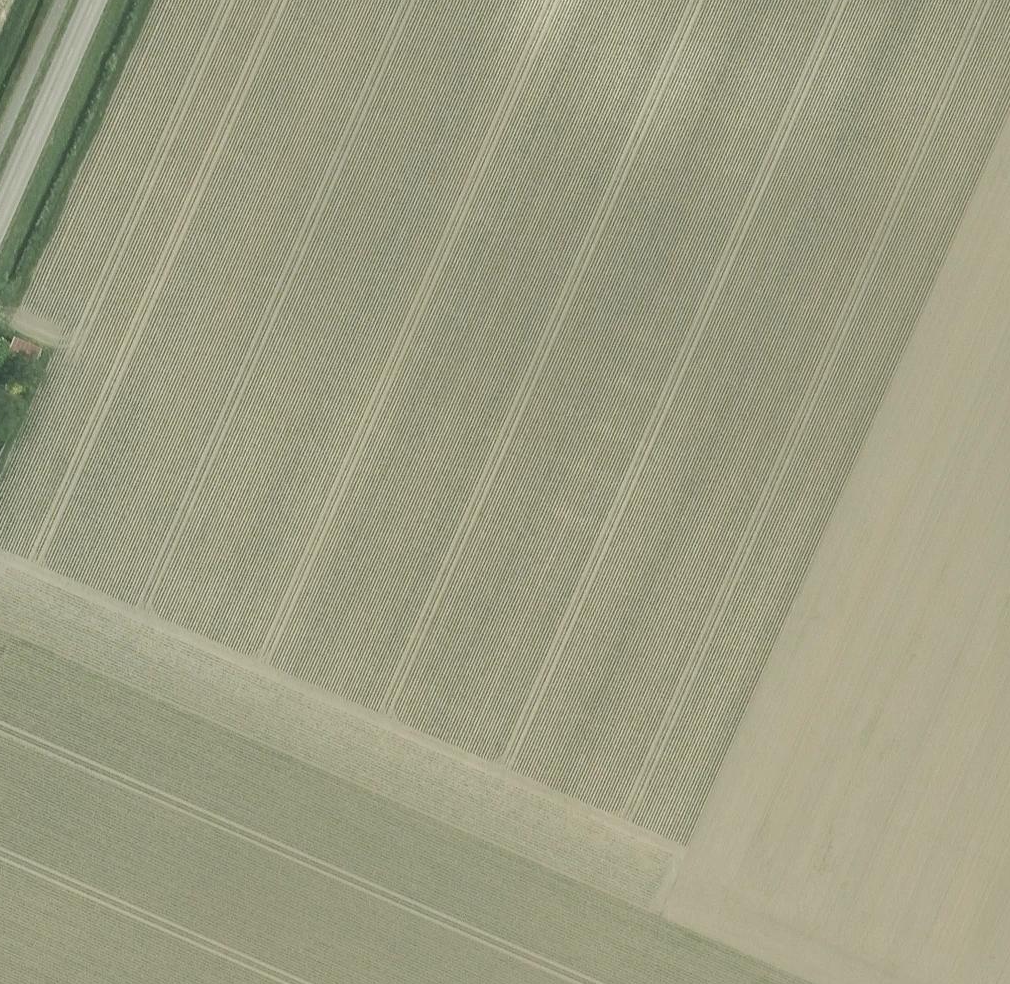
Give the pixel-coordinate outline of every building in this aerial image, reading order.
[(16,343),(8,359),(24,366),(31,351),(16,343)] [(0,424),(0,443),(7,446),(14,429),(0,423),(0,424)]
